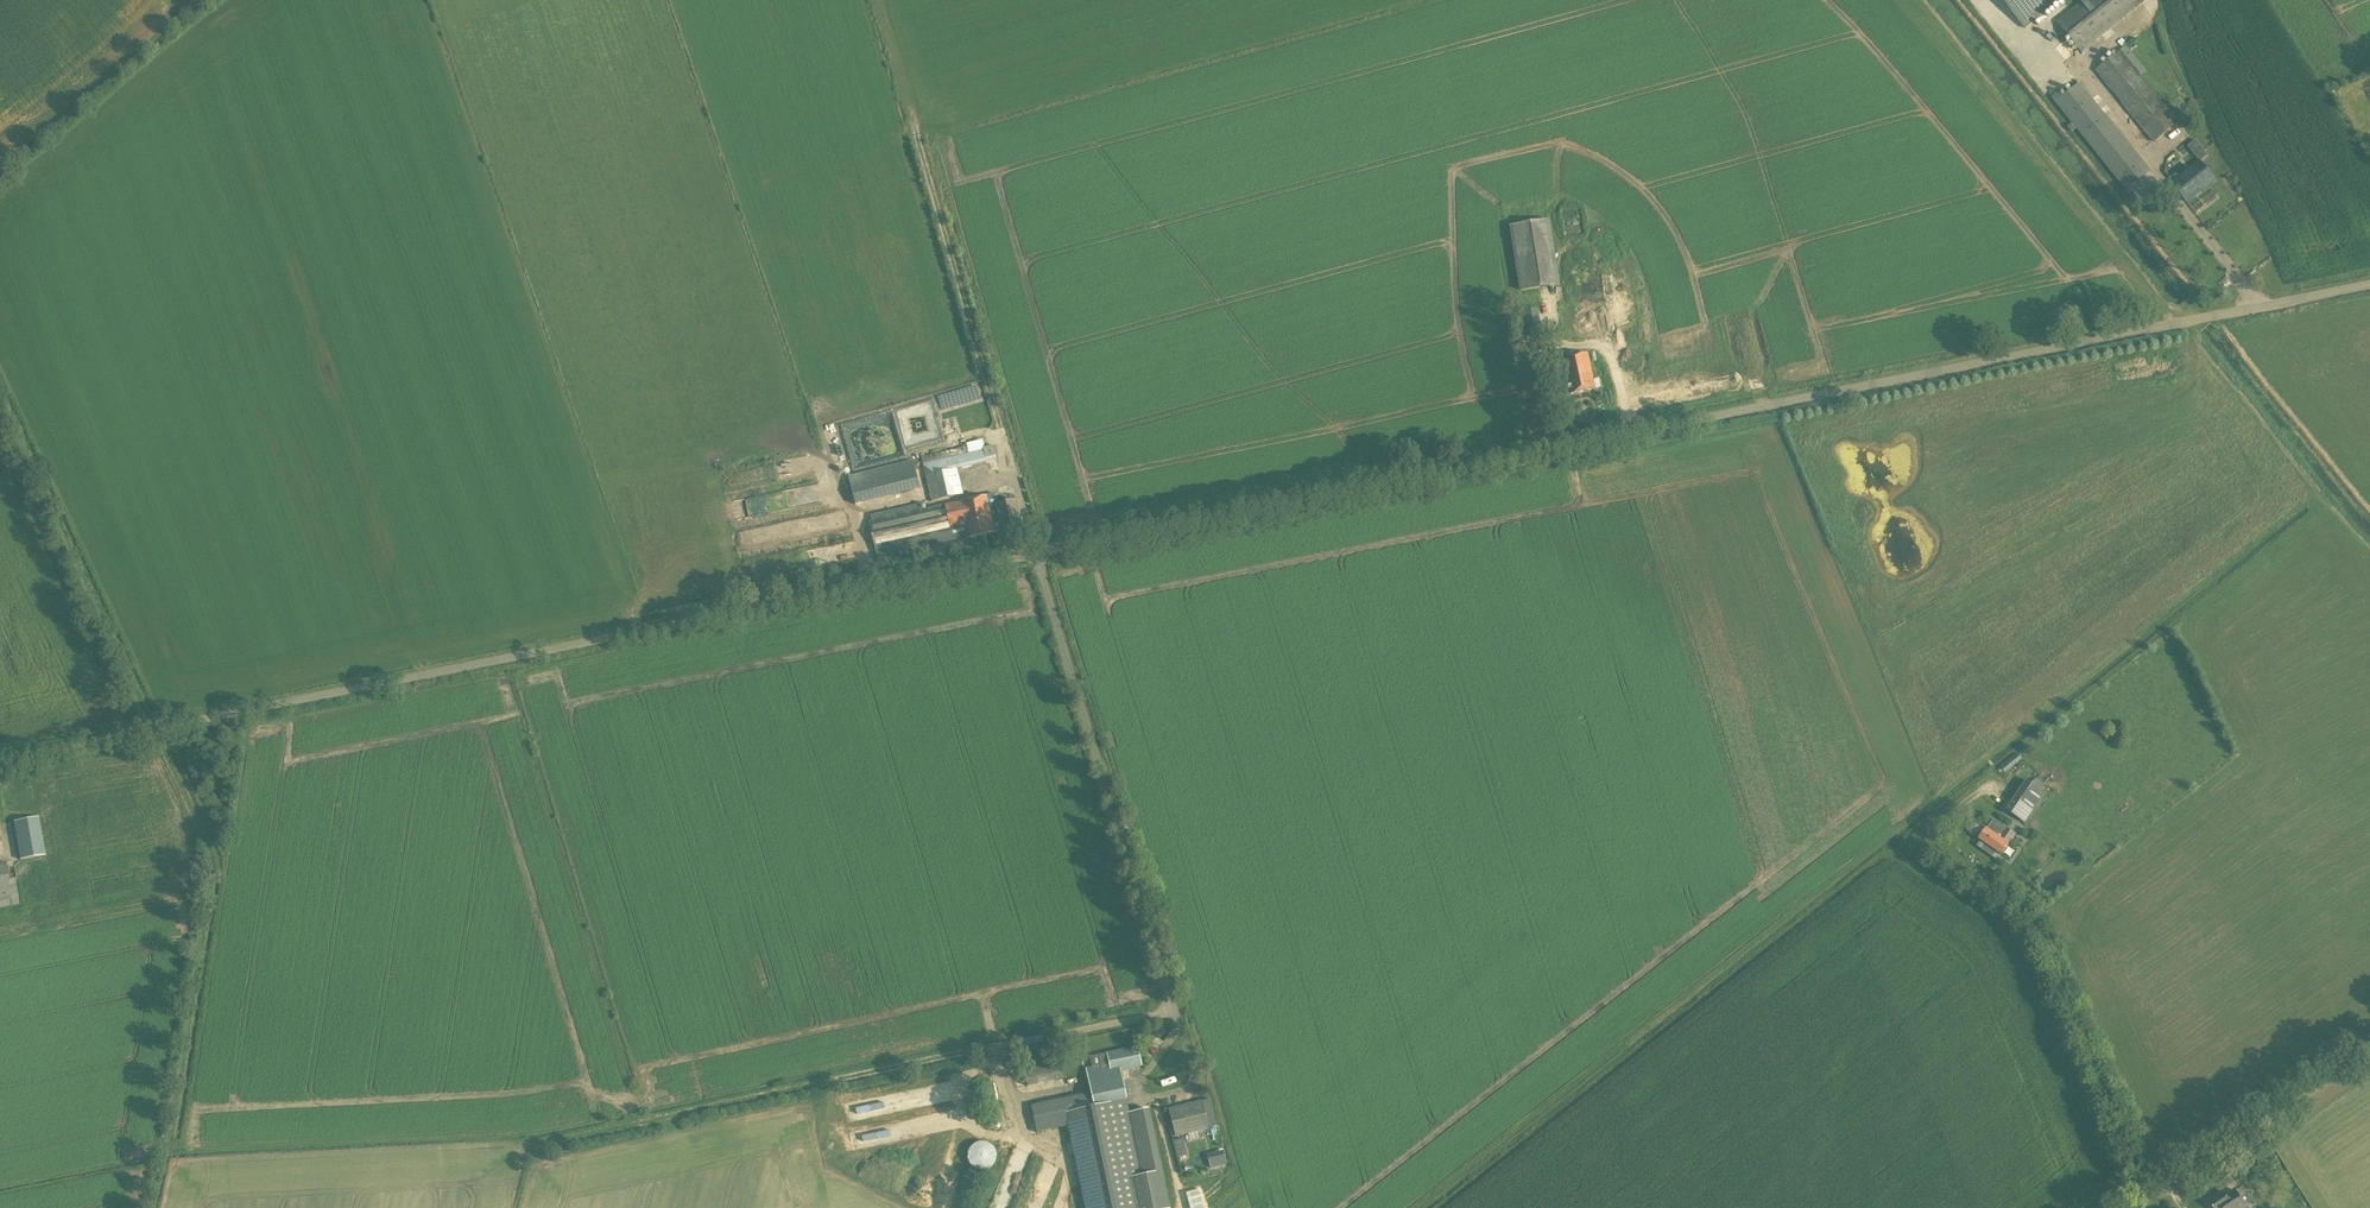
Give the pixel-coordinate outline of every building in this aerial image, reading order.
[(2024,30),(2062,0),(1999,0),(2024,30)] [(2145,1),(2144,0),(2084,0),(2056,23),(2082,52),(2145,1)] [(2153,143),(2179,122),(2135,67),(2140,63),(2125,45),(2095,70),(2153,143)] [(2125,191),(2151,170),(2080,82),(2055,102),(2125,191)] [(2199,158),(2208,151),(2197,138),(2188,145),(2199,158)] [(2202,191),(2216,180),(2199,160),(2171,183),(2186,201),(2201,189),(2202,191)] [(1521,291),(1558,284),(1548,220),(1510,226),(1521,291)] [(1594,291),(1591,252),(1565,254),(1568,293),(1594,291)] [(1576,309),(1578,337),(1600,336),(1599,308),(1576,309)] [(1593,380),(1587,353),(1552,360),(1557,381),(1564,380),(1567,394),(1600,388),(1598,379),(1593,380)] [(1538,395),(1547,393),(1545,386),(1536,388),(1538,395)] [(967,446),(921,457),(925,476),(986,462),(983,449),(969,452),(967,446)] [(855,504),(919,488),(912,460),(848,476),(855,504)] [(961,486),(929,493),(931,501),(963,494),(961,486)] [(989,506),(987,496),(945,504),(921,510),(920,504),(870,515),(871,521),(868,522),(877,559),(995,532),(993,523),(1000,521),(1001,527),(1020,523),(1015,500),(996,504),(997,505),(989,506)] [(820,533),(839,529),(836,512),(817,515),(820,533)] [(2023,757),(2017,750),(2000,764),(2007,771),(2023,757)] [(2012,800),(2006,810),(2023,822),(2026,824),(2033,814),(2012,800)] [(21,859),(46,855),(40,817),(16,821),(21,859)] [(2002,855),(2009,844),(2015,835),(1993,819),(1979,839),(2002,855)] [(5,861),(0,862),(0,908),(19,905),(15,879),(8,880),(5,861)] [(1124,1045),(1123,1045),(1118,1024),(1099,1029),(1106,1059),(1107,1066),(1118,1063),(1117,1057),(1127,1055),(1124,1045)] [(1076,1038),(1065,1040),(1068,1055),(1079,1053),(1076,1038)] [(1175,1135),(1208,1127),(1202,1101),(1178,1107),(1182,1121),(1172,1123),(1175,1135)] [(1178,1155),(1187,1153),(1184,1138),(1174,1140),(1178,1155)] [(972,1168),(993,1167),(992,1144),(971,1144),(972,1168)] [(1081,1173),(1084,1189),(1078,1190),(1082,1207),(1101,1207),(1097,1187),(1100,1187),(1092,1146),(1067,1151),(1072,1174),(1081,1173)] [(1225,1149),(1208,1153),(1211,1169),(1228,1165),(1225,1149)] [(2235,1189),(2226,1195),(2224,1192),(2209,1202),(2213,1207),(2248,1207),(2235,1189)]
